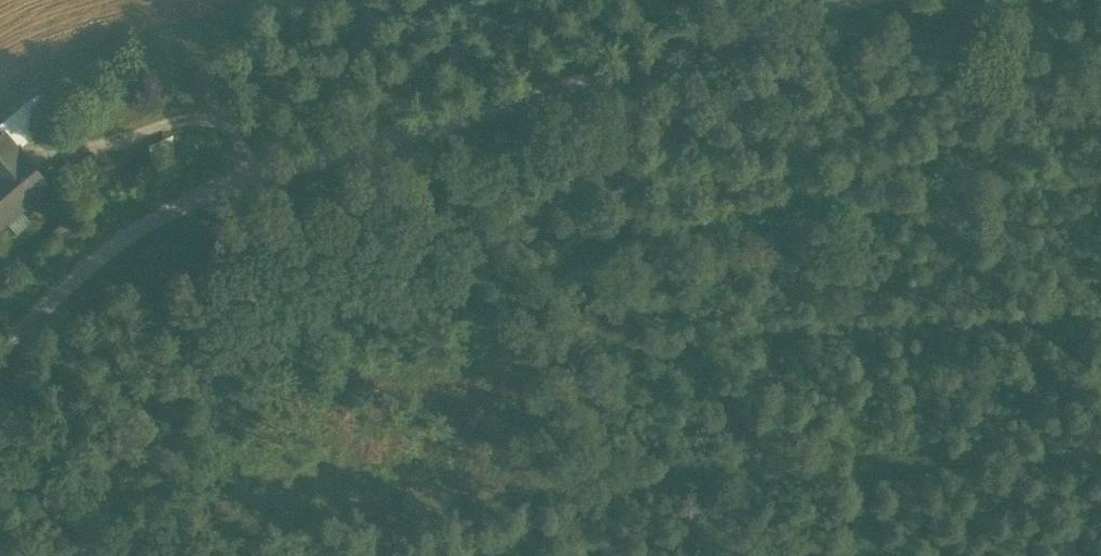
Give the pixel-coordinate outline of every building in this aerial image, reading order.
[(0,123),(0,124),(20,147),(60,113),(40,89),(0,123)] [(6,219),(21,207),(50,183),(20,147),(0,124),(0,225),(6,219)] [(31,219),(21,207),(6,219),(17,231),(31,219)] [(69,209),(49,226),(60,239),(81,222),(69,209)]
